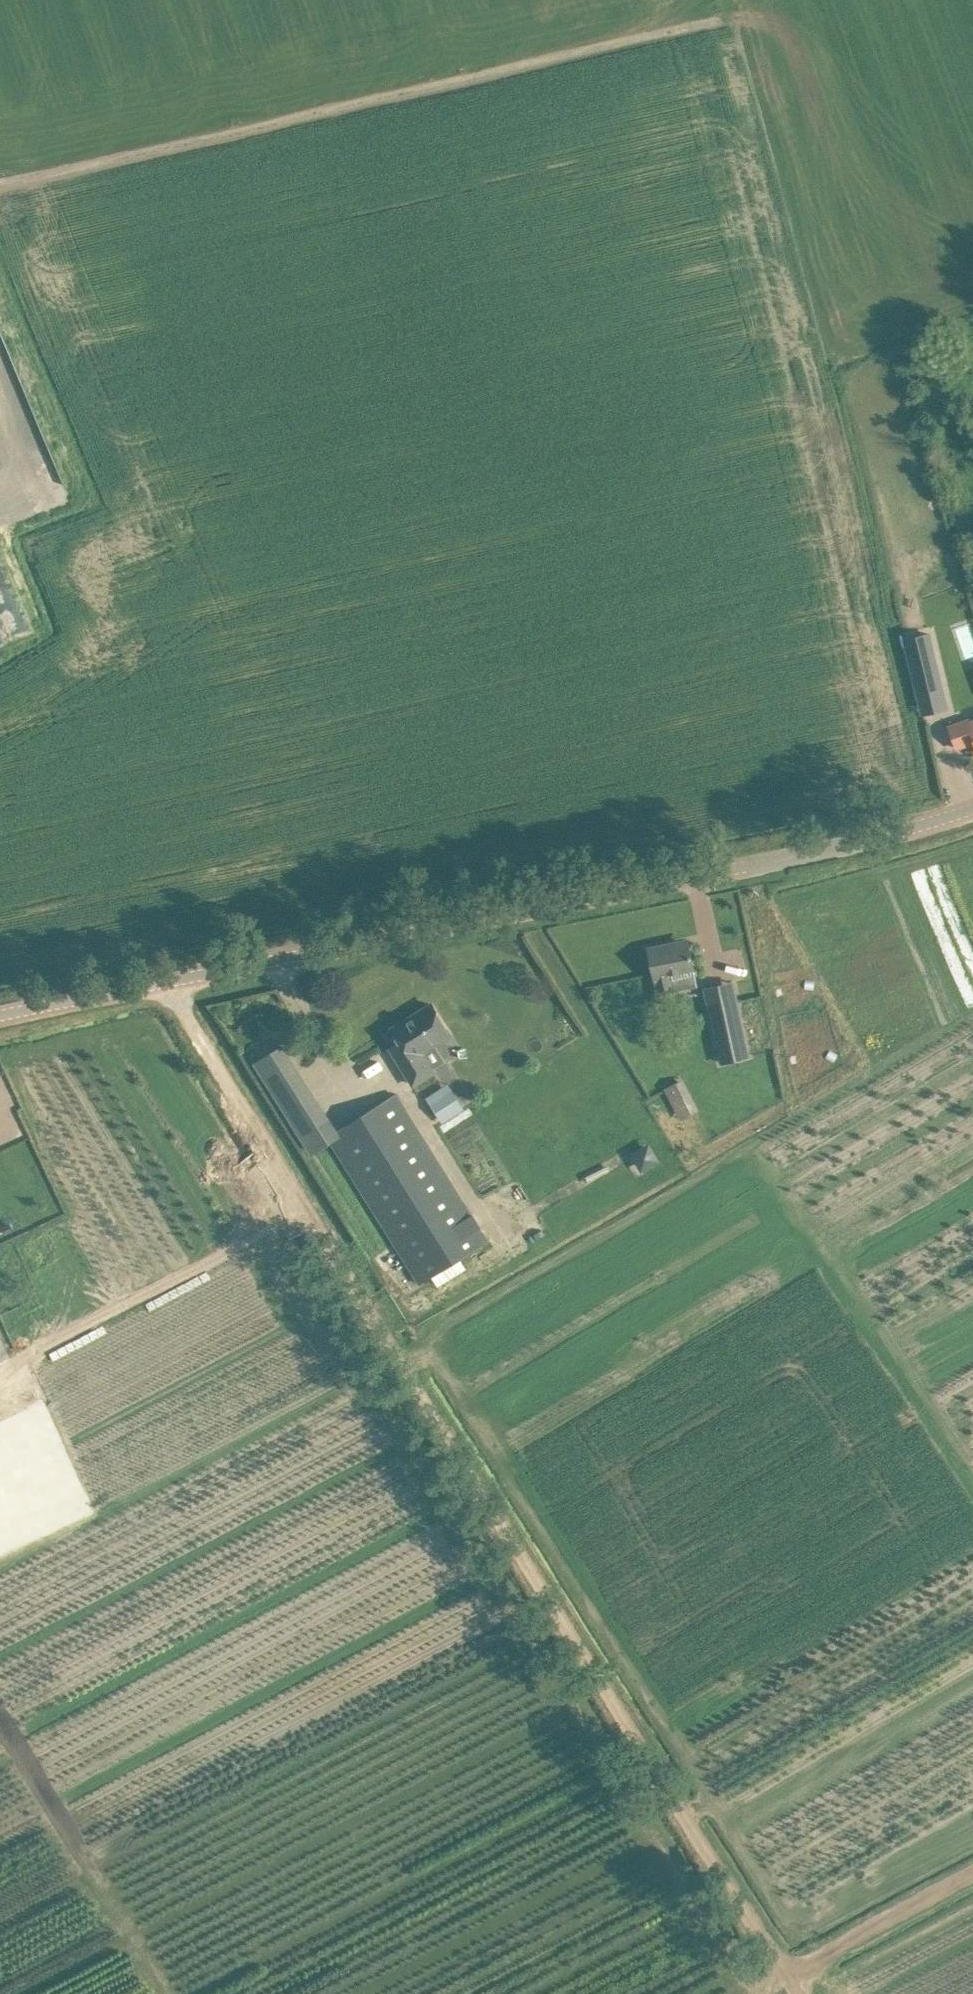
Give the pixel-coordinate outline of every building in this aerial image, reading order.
[(935,653),(908,660),(919,704),(946,697),(935,653)] [(950,725),(957,746),(972,741),(972,720),(969,721),(968,718),(950,725)] [(694,967),(689,942),(666,947),(665,944),(649,948),(655,975),(656,975),(659,992),(673,989),(670,972),(694,967)] [(722,1064),(751,1058),(735,981),(706,987),(722,1064)] [(397,1056),(414,1083),(434,1070),(432,1067),(422,1050),(436,1041),(451,1032),(433,1003),(393,1028),(406,1050),(397,1056)] [(447,1058),(436,1041),(422,1050),(432,1067),(447,1058)] [(282,1045),(255,1062),(272,1087),(282,1103),(309,1086),(299,1070),(282,1045)] [(685,1079),(666,1089),(674,1105),(679,1103),(680,1103),(693,1096),(691,1091),(688,1086),(685,1079)] [(426,1095),(430,1103),(452,1088),(447,1082),(426,1095)] [(309,1086),(282,1103),(312,1153),(330,1141),(327,1137),(336,1132),(309,1086)] [(452,1088),(430,1103),(443,1122),(465,1108),(452,1088)] [(419,1283),(488,1241),(397,1094),(336,1132),(327,1137),(330,1141),(419,1283)] [(650,1145),(634,1154),(643,1169),(659,1160),(650,1145)]
